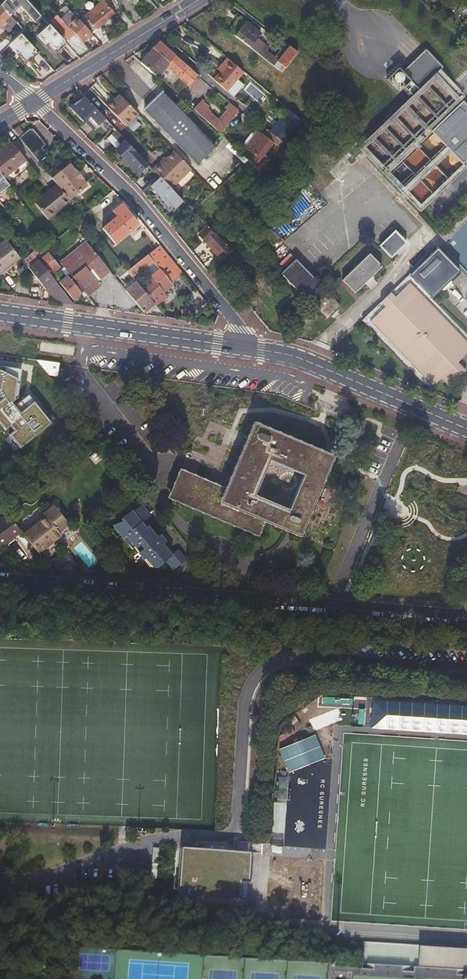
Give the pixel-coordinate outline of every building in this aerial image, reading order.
[(9,15),(19,5),(35,22),(41,16),(40,15),(26,0),(4,0),(0,4),(0,5),(9,15)] [(114,14),(102,0),(79,21),(90,34),(114,14)] [(5,24),(11,18),(9,15),(0,5),(0,29),(5,24)] [(75,35),(82,42),(88,36),(91,34),(90,34),(79,21),(69,10),(60,19),(75,35)] [(62,22),(56,27),(67,39),(73,34),(62,22)] [(245,22),(234,36),(281,72),(296,53),(277,38),(273,43),(285,52),(278,61),(265,51),(267,48),(255,39),(260,33),(245,22)] [(54,31),(49,24),(37,35),(45,45),(52,52),(54,49),(64,41),(54,31)] [(35,50),(20,34),(8,45),(16,54),(23,61),(26,59),(35,50)] [(64,41),(54,49),(57,52),(66,44),(64,41)] [(158,42),(139,63),(156,78),(166,66),(190,87),(199,77),(158,42)] [(35,50),(26,59),(28,62),(38,53),(35,50)] [(439,69),(441,71),(444,68),(425,50),(403,73),(399,69),(387,80),(400,94),(403,92),(409,98),(439,69)] [(243,72),(226,58),(220,66),(223,68),(220,72),(213,80),(226,91),(243,72)] [(417,209),(466,160),(466,107),(460,100),(456,96),(461,91),(441,71),(439,69),(409,98),(362,144),(360,141),(357,144),(359,146),(357,148),(417,209)] [(162,92),(143,111),(195,164),(214,146),(162,92)] [(137,115),(118,96),(106,108),(125,127),(137,115)] [(94,129),(104,120),(83,98),(67,108),(83,123),(86,121),(94,129)] [(199,102),(193,110),(219,133),(238,111),(230,104),(225,109),(228,112),(219,123),(208,113),(210,111),(199,102)] [(300,121),(288,110),(282,117),(288,122),(284,127),(291,132),(300,121)] [(283,125),(284,127),(288,122),(282,117),(278,121),(283,125)] [(276,131),(272,135),(279,142),(282,144),(291,132),(284,127),(283,125),(278,131),(276,131)] [(29,128),(18,138),(38,162),(47,155),(41,147),(44,144),(32,129),(29,128)] [(249,152),(244,158),(247,161),(260,173),(270,160),(263,154),(272,142),(279,148),(280,147),(282,144),(279,142),(272,135),(266,130),(262,135),(257,131),(244,148),(249,152)] [(114,151),(125,162),(126,161),(135,152),(125,141),(114,151)] [(33,169),(12,143),(4,149),(23,173),(25,171),(27,174),(33,169)] [(4,149),(0,152),(0,174),(2,177),(5,181),(8,179),(11,182),(23,173),(4,149)] [(135,152),(126,161),(138,174),(147,165),(135,152)] [(152,170),(159,178),(169,189),(170,189),(190,170),(173,152),(167,158),(160,165),(158,164),(152,170)] [(166,157),(158,164),(160,165),(167,158),(166,157)] [(417,209),(420,212),(466,167),(466,160),(417,209)] [(56,184),(69,200),(87,186),(81,180),(82,179),(75,169),(74,170),(69,164),(51,178),(56,184)] [(9,186),(5,181),(2,177),(0,174),(0,193),(9,186)] [(314,177),(301,188),(308,195),(320,184),(314,177)] [(55,213),(70,201),(69,200),(56,184),(41,196),(54,213),(55,213)] [(170,189),(169,189),(166,191),(163,188),(155,195),(173,217),(186,206),(170,189)] [(47,219),(54,213),(41,196),(34,202),(47,219)] [(102,229),(114,243),(137,224),(125,209),(127,207),(123,201),(111,211),(116,217),(102,229)] [(5,211),(2,213),(8,221),(12,219),(5,211)] [(204,243),(220,258),(229,249),(213,234),(205,226),(196,235),(204,243)] [(396,229),(380,244),(392,256),(408,241),(396,229)] [(5,240),(0,244),(0,274),(11,265),(10,263),(18,257),(5,240)] [(83,292),(87,297),(100,287),(96,283),(100,280),(110,272),(85,241),(75,249),(81,257),(78,260),(71,252),(59,262),(63,268),(83,292)] [(170,283),(182,274),(159,245),(147,255),(138,262),(144,270),(145,270),(150,277),(163,292),(166,289),(165,287),(170,283)] [(410,274),(432,297),(442,287),(443,289),(451,281),(450,280),(460,270),(438,247),(410,274)] [(75,249),(71,252),(78,260),(81,257),(75,249)] [(53,294),(61,304),(73,305),(49,275),(43,267),(34,256),(38,253),(35,250),(22,261),(43,288),(44,290),(45,290),(47,291),(53,294)] [(383,265),(371,252),(343,278),(355,291),(366,281),(367,282),(373,276),(372,275),(383,265)] [(43,267),(49,275),(59,267),(48,253),(40,259),(45,265),(43,267)] [(296,257),(282,270),(309,298),(323,285),(296,257)] [(166,296),(163,292),(150,277),(145,270),(144,270),(138,262),(126,271),(132,278),(136,283),(153,304),(154,306),(166,296)] [(73,300),(83,292),(63,268),(60,270),(63,274),(64,273),(67,277),(59,283),(73,300)] [(410,274),(409,274),(363,318),(429,388),(440,377),(448,386),(465,369),(457,361),(466,352),(466,334),(432,297),(410,274)] [(128,289),(136,283),(132,278),(124,284),(126,286),(128,289)] [(143,313),(153,304),(136,283),(128,289),(126,286),(123,288),(143,313)] [(341,304),(328,290),(314,303),(327,318),(341,304)] [(53,294),(47,291),(57,303),(61,304),(53,294)] [(55,364),(33,360),(45,374),(53,376),(55,364)] [(4,390),(0,394),(0,433),(12,423),(17,430),(29,420),(23,413),(4,390)] [(26,424),(21,428),(31,440),(35,436),(26,424)] [(300,536),(312,509),(325,480),(334,459),(257,425),(250,440),(245,438),(241,445),(247,448),(227,491),(199,479),(181,471),(185,462),(184,461),(168,497),(227,523),(256,536),(263,520),(300,536)] [(184,461),(185,462),(187,458),(188,459),(190,459),(192,458),(193,457),(194,455),(194,453),(193,451),(191,450),(190,450),(188,450),(186,451),(185,452),(184,454),(185,456),(186,457),(184,461)] [(54,506),(44,514),(46,516),(58,532),(59,531),(57,528),(60,525),(65,520),(54,506)] [(171,570),(184,560),(175,549),(172,552),(164,542),(165,540),(159,534),(154,537),(145,525),(143,526),(139,522),(147,515),(139,506),(130,513),(128,511),(121,516),(121,520),(115,521),(115,525),(107,532),(112,538),(119,533),(122,536),(123,535),(149,568),(156,568),(164,561),(171,570)] [(46,516),(44,514),(44,515),(41,512),(33,518),(35,522),(37,524),(32,528),(30,526),(28,522),(20,528),(25,534),(24,535),(37,553),(40,551),(52,541),(60,535),(58,532),(46,516)] [(21,531),(8,515),(0,521),(0,547),(21,531)] [(69,524),(65,520),(60,525),(57,528),(59,531),(69,524)] [(383,539),(374,535),(369,550),(376,554),(383,539)] [(52,541),(40,551),(49,562),(61,553),(52,541)] [(108,551),(102,543),(97,547),(103,555),(108,551)] [(103,555),(97,547),(89,553),(96,561),(103,555)] [(372,697),(371,728),(466,734),(466,702),(372,697)] [(286,741),(295,732),(291,728),(282,736),(286,741)] [(325,758),(316,735),(279,749),(288,773),(325,758)] [(288,800),(289,777),(279,776),(278,800),(288,800)] [(250,879),(252,852),(236,851),(210,849),(183,847),(180,893),(241,897),(242,878),(250,879)] [(13,894),(0,893),(0,901),(13,901),(13,894)] [(419,967),(466,970),(466,948),(421,945),(419,967)]
